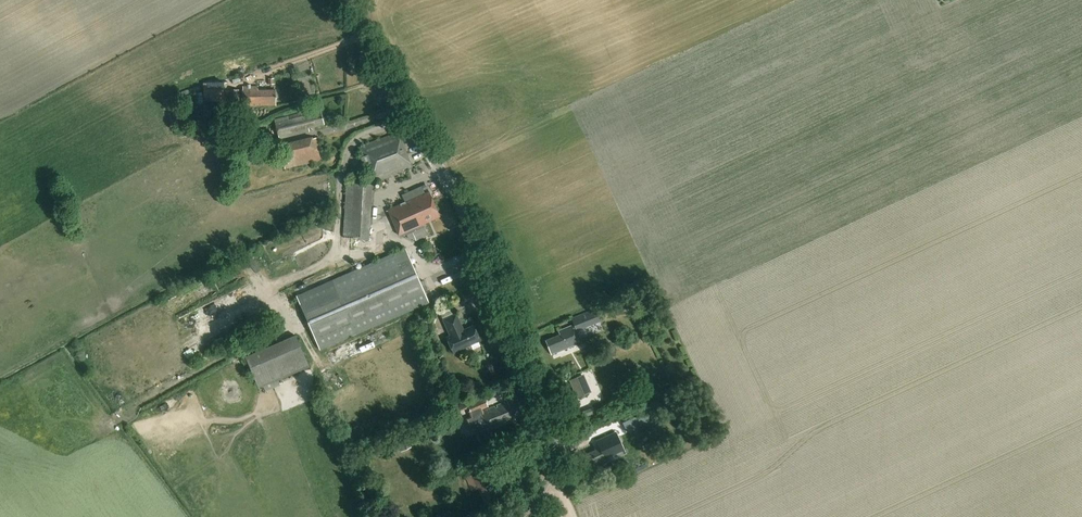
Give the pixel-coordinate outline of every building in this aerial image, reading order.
[(205,84),(205,94),(211,94),(211,101),(224,101),(224,83),(211,83),(211,84),(205,84)] [(242,106),(276,106),(276,89),(258,89),(258,87),(242,87),(242,106)] [(240,89),(229,89),(229,102),(240,102),(240,89)] [(179,106),(171,110),(176,122),(184,119),(179,106)] [(275,119),(276,124),(278,134),(278,135),(279,139),(310,131),(309,128),(325,124),(321,108),(275,119)] [(371,185),(372,185),(412,170),(398,133),(357,148),(371,185)] [(297,156),(285,158),(286,165),(298,162),(297,156)] [(370,183),(347,182),(343,237),(369,239),(370,228),(372,186),(370,185),(370,183)] [(423,224),(437,217),(434,211),(437,209),(429,192),(388,210),(400,238),(425,227),(423,224)] [(406,248),(297,296),(320,350),(429,302),(425,293),(429,291),(424,280),(420,282),(406,248)] [(597,308),(588,312),(572,318),(571,318),(576,332),(593,325),(602,322),(597,308)] [(456,314),(444,320),(451,335),(447,337),(454,353),(462,349),(462,348),(480,340),(474,325),(463,330),(456,314)] [(574,333),(573,331),(572,328),(557,334),(559,337),(545,343),(551,357),(579,345),(574,333)] [(246,356),(259,388),(310,367),(296,335),(246,356)] [(570,380),(577,398),(592,392),(584,374),(570,380)] [(472,435),(488,430),(488,432),(509,424),(508,420),(523,414),(516,397),(508,400),(508,403),(506,404),(505,402),(497,405),(498,407),(495,408),(494,406),(483,410),(482,409),(488,406),(485,397),(455,409),(457,413),(468,408),(472,417),(466,419),(472,435)] [(588,421),(600,417),(597,408),(585,412),(588,421)] [(616,434),(626,431),(623,424),(614,428),(616,434)] [(407,437),(398,441),(402,451),(411,447),(407,437)] [(589,471),(618,458),(610,441),(598,446),(600,449),(583,457),(589,471)] [(472,491),(478,488),(485,505),(498,500),(487,471),(478,475),(475,468),(464,473),(472,491)]
